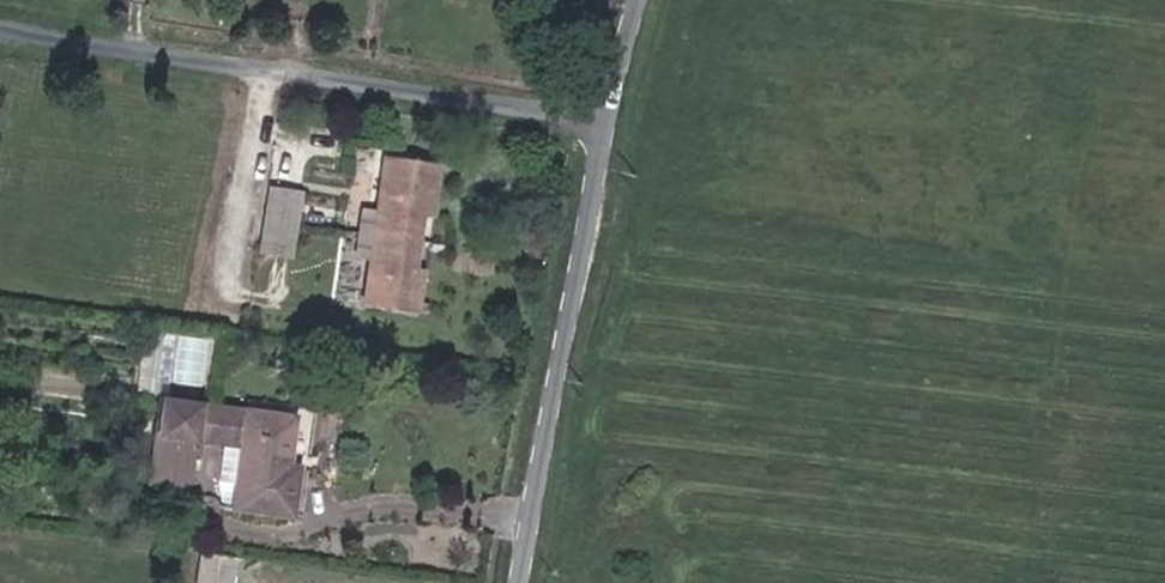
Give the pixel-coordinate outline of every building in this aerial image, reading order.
[(418,200),(423,160),(371,153),(362,224),(403,229),(407,203),(412,199),(418,200)] [(301,192),(268,187),(260,252),(293,257),(301,192)] [(403,229),(362,224),(352,295),(404,301),(410,261),(404,260),(400,256),(403,233),(403,229)] [(178,495),(186,436),(229,442),(221,501),(282,509),(288,462),(276,461),(282,412),(152,395),(146,437),(147,438),(141,490),(178,495)] [(188,577),(224,582),(228,546),(193,541),(188,577)]
